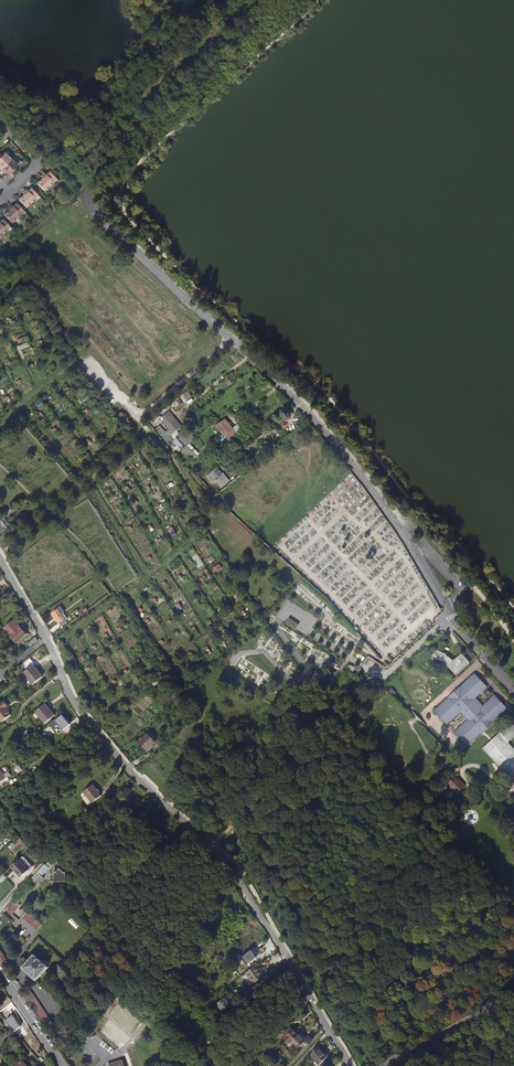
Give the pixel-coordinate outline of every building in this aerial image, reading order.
[(1,169),(12,158),(5,152),(1,156),(0,154),(0,168),(1,169)] [(12,158),(1,169),(11,178),(13,176),(18,171),(15,168),(18,164),(12,158)] [(49,171),(45,174),(36,183),(44,191),(53,183),(54,185),(58,181),(49,171)] [(30,188),(27,191),(17,199),(25,208),(34,200),(36,201),(39,198),(30,188)] [(16,203),(15,203),(12,206),(3,215),(11,223),(19,215),(21,216),(25,213),(16,203)] [(1,219),(0,220),(0,236),(5,231),(7,233),(11,229),(1,219)] [(189,390),(183,394),(187,400),(193,396),(189,390)] [(175,432),(182,427),(169,412),(162,417),(175,432)] [(120,414),(116,418),(124,427),(127,425),(125,423),(126,422),(120,414)] [(152,421),(151,420),(150,421),(154,428),(156,426),(153,422),(159,417),(158,416),(152,421)] [(225,419),(220,424),(224,428),(220,431),(228,441),(237,433),(225,419)] [(165,441),(169,438),(160,426),(156,429),(165,441)] [(187,447),(193,441),(192,439),(190,441),(188,439),(187,440),(182,433),(178,436),(187,447)] [(217,468),(206,477),(212,483),(222,474),(217,468)] [(198,555),(192,558),(197,568),(203,565),(198,555)] [(438,605),(431,591),(427,593),(435,607),(438,605)] [(61,607),(52,614),(61,626),(67,622),(64,619),(65,618),(62,614),(64,612),(61,607)] [(290,618),(286,623),(296,629),(299,624),(290,618)] [(5,629),(17,644),(27,635),(14,620),(5,629)] [(30,646),(38,640),(36,637),(28,643),(30,646)] [(436,650),(433,657),(443,662),(442,662),(445,664),(448,667),(449,666),(457,675),(470,663),(462,654),(455,660),(453,661),(450,658),(448,656),(446,655),(447,654),(436,650)] [(327,667),(324,663),(320,667),(318,664),(314,667),(321,673),(327,667)] [(38,673),(33,665),(24,673),(33,685),(43,677),(39,672),(38,673)] [(494,721),(507,708),(495,695),(483,706),(476,698),(487,687),(475,674),(461,686),(469,694),(467,696),(469,698),(469,700),(462,707),(460,707),(457,704),(456,706),(448,698),(435,711),(448,724),(461,712),(468,720),(455,732),(468,746),(481,733),(482,734),(495,722),(494,721)] [(45,704),(36,712),(45,724),(55,716),(45,704)] [(0,710),(0,719),(2,722),(11,715),(8,710),(10,708),(7,705),(0,710)] [(52,723),(59,733),(63,730),(64,731),(72,726),(64,714),(52,723)] [(484,749),(513,781),(513,749),(508,742),(513,736),(513,722),(484,749)] [(148,734),(140,742),(148,750),(156,742),(148,734)] [(0,770),(0,782),(11,775),(5,767),(0,770)] [(455,779),(450,784),(458,793),(464,787),(462,784),(461,785),(455,779)] [(92,785),(83,792),(92,803),(101,796),(92,785)] [(124,803),(131,797),(128,794),(131,792),(126,786),(116,794),(124,803)] [(29,870),(19,860),(11,867),(14,870),(21,878),(29,870)] [(38,871),(29,881),(30,881),(30,882),(31,882),(32,882),(33,883),(34,883),(35,883),(36,883),(37,883),(38,883),(39,882),(40,881),(41,881),(42,880),(43,878),(44,878),(41,876),(49,867),(50,865),(47,862),(45,863),(38,871)] [(54,872),(54,882),(66,882),(66,873),(64,873),(60,869),(56,872),(54,872)] [(19,879),(21,878),(14,870),(12,872),(19,879)] [(20,905),(14,899),(5,909),(12,914),(20,905)] [(43,924),(27,911),(22,916),(37,930),(43,924)] [(253,949),(243,956),(248,964),(258,957),(253,949)] [(48,967),(34,955),(28,961),(24,957),(19,963),(23,967),(22,968),(36,980),(48,967)] [(257,966),(246,974),(254,984),(264,975),(257,966)] [(31,990),(24,995),(43,1024),(50,1020),(31,990)] [(227,998),(219,1004),(224,1011),(232,1005),(227,998)] [(494,1025),(489,1029),(493,1033),(496,1035),(500,1031),(494,1025)] [(288,1044),(291,1041),(298,1048),(306,1041),(298,1033),(297,1034),(291,1028),(286,1033),(288,1035),(284,1040),(288,1044)] [(324,1053),(318,1048),(310,1056),(320,1065),(328,1056),(325,1052),(324,1053)]
